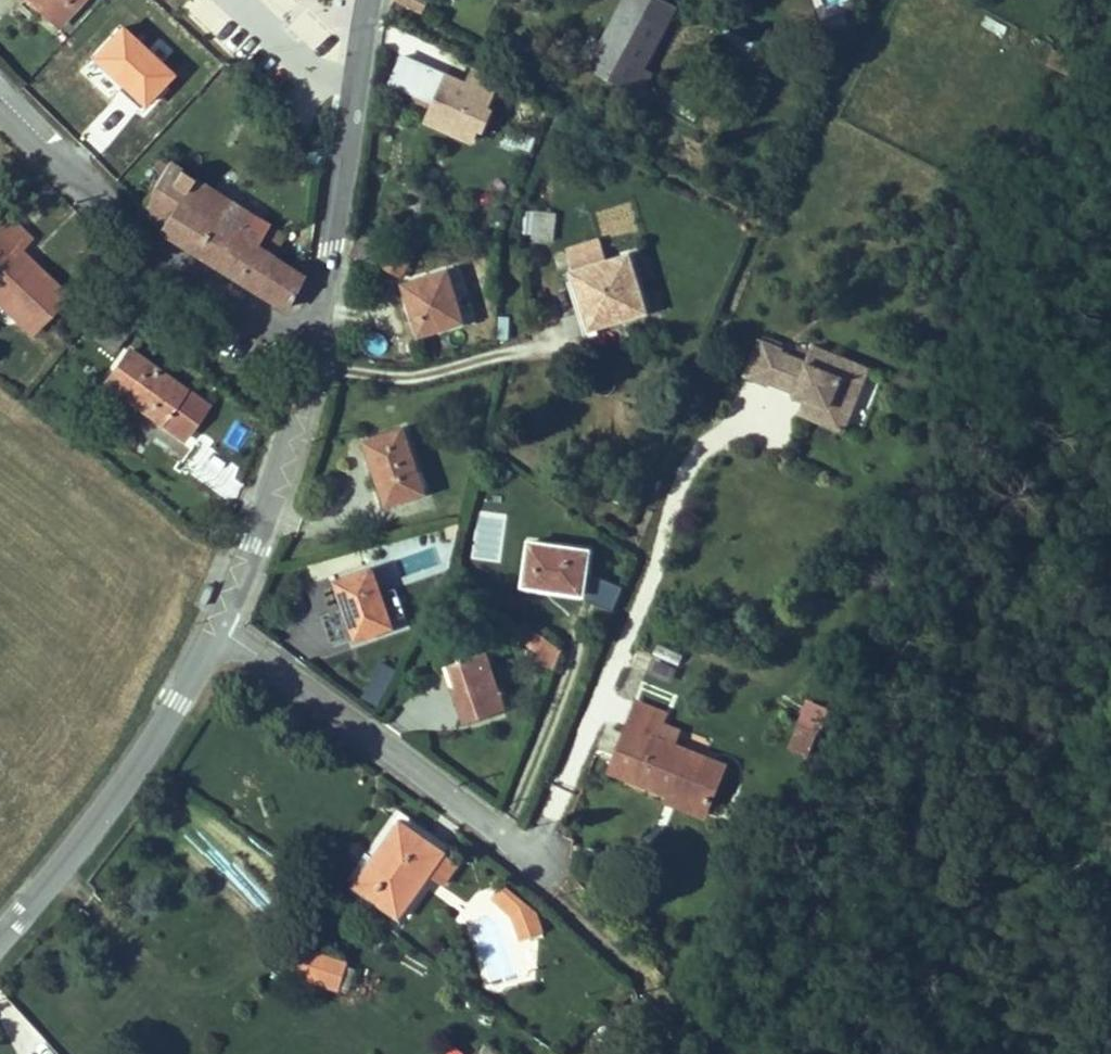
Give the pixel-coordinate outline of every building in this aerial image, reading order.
[(57,23),(79,0),(32,0),(57,23)] [(423,10),(427,0),(400,0),(423,10)] [(511,0),(528,8),(532,0),(512,0),(511,0)] [(591,41),(582,60),(641,91),(651,73),(643,69),(677,4),(669,0),(624,0),(601,46),(591,41)] [(763,43),(728,26),(723,36),(727,38),(723,48),(755,63),(763,43)] [(170,72),(120,27),(92,57),(121,83),(118,86),(138,105),(170,72)] [(470,81),(403,53),(389,88),(431,105),(423,125),(477,147),(482,134),(487,136),(497,112),(493,110),(500,94),(496,91),(502,77),(476,66),(470,81)] [(734,116),(740,100),(729,96),(723,112),(734,116)] [(509,127),(503,144),(532,153),(538,136),(509,127)] [(132,194),(140,203),(168,161),(159,155),(132,194)] [(140,203),(136,209),(160,224),(157,227),(190,248),(226,198),(168,161),(140,203)] [(268,225),(226,198),(190,248),(236,276),(268,225)] [(522,210),(521,239),(555,241),(556,211),(522,210)] [(31,332),(66,295),(17,250),(30,236),(9,218),(0,226),(0,302),(31,332)] [(284,235),(268,225),(236,276),(284,307),(308,266),(294,258),(288,267),(271,257),(284,235)] [(422,236),(401,225),(380,267),(401,277),(422,236)] [(574,271),(572,271),(593,335),(651,317),(630,252),(608,260),(600,238),(567,249),(574,271)] [(469,326),(452,271),(405,285),(421,340),(469,326)] [(163,301),(152,293),(143,307),(153,314),(163,301)] [(110,351),(134,323),(111,305),(105,300),(82,328),(110,351)] [(757,343),(743,378),(765,387),(766,385),(779,354),(780,352),(757,343)] [(794,361),(782,391),(794,396),(802,399),(808,405),(805,411),(809,420),(822,425),(829,408),(849,417),(861,387),(831,376),(838,359),(813,349),(806,366),(794,361)] [(106,382),(119,392),(133,402),(183,438),(206,405),(129,350),(106,382)] [(779,354),(766,385),(782,391),(794,361),(779,354)] [(868,371),(838,359),(831,376),(861,387),(868,371)] [(261,382),(269,370),(261,364),(252,376),(261,382)] [(116,397),(130,407),(133,402),(119,392),(116,397)] [(790,405),(805,411),(808,405),(802,399),(794,396),(790,405)] [(829,408),(822,425),(842,433),(849,417),(829,408)] [(424,491),(403,428),(365,441),(387,504),(424,491)] [(523,585),(563,591),(564,585),(584,588),(589,550),(529,541),(523,585)] [(392,625),(371,568),(336,580),(356,638),(392,625)] [(587,602),(614,612),(623,587),(596,577),(587,602)] [(583,594),(584,588),(564,585),(563,591),(583,594)] [(527,633),(521,655),(559,666),(566,644),(527,633)] [(650,675),(674,683),(684,653),(659,645),(650,675)] [(486,651),(450,663),(457,685),(463,682),(474,678),(477,686),(495,677),(486,651)] [(377,702),(397,676),(384,666),(364,691),(377,702)] [(457,685),(452,686),(465,722),(506,708),(495,677),(477,686),(474,678),(463,682),(457,685)] [(637,702),(613,763),(636,772),(633,779),(669,794),(707,809),(724,765),(656,738),(665,714),(637,702)] [(801,721),(789,749),(798,752),(804,737),(814,741),(820,728),(801,721)] [(814,741),(804,737),(798,752),(804,755),(808,757),(814,741)] [(610,770),(633,779),(636,772),(613,763),(610,770)] [(704,816),(707,809),(669,794),(667,802),(704,816)] [(423,838),(401,822),(354,886),(399,918),(429,876),(432,874),(445,883),(459,863),(446,854),(446,851),(427,837),(423,838)] [(539,912),(504,885),(494,896),(517,917),(517,920),(539,912)] [(544,931),(539,912),(517,920),(517,922),(523,939),(544,931)] [(298,979),(342,992),(350,962),(307,949),(298,979)] [(490,1044),(480,1053),(501,1053),(490,1044)] [(449,1053),(467,1053),(468,1052),(453,1045),(449,1053)]
